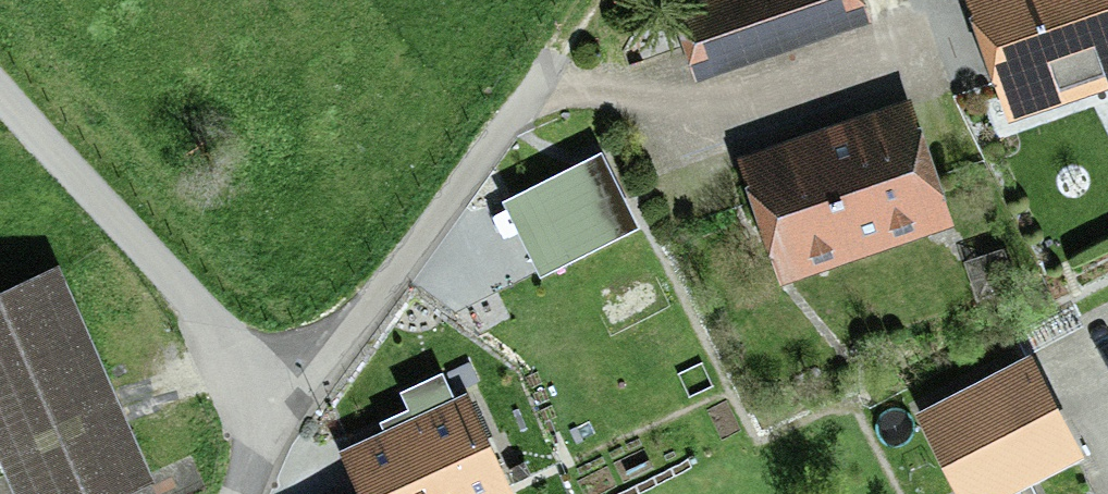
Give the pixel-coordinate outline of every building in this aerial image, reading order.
[(864,0),(684,0),(671,4),(696,78),(871,19),(864,0)] [(1006,118),(1021,113),(1025,127),(1107,99),(1107,0),(965,0),(1006,118)] [(908,94),(735,153),(780,282),(953,223),(908,94)] [(637,224),(600,148),(503,196),(540,271),(637,224)] [(0,284),(0,460),(15,493),(110,493),(152,475),(57,259),(0,284)] [(1084,448),(1032,346),(913,406),(958,493),(1044,493),(1033,473),(1084,448)] [(512,492),(467,390),(453,396),(381,427),(336,446),(357,493),(507,493),(512,492)]
